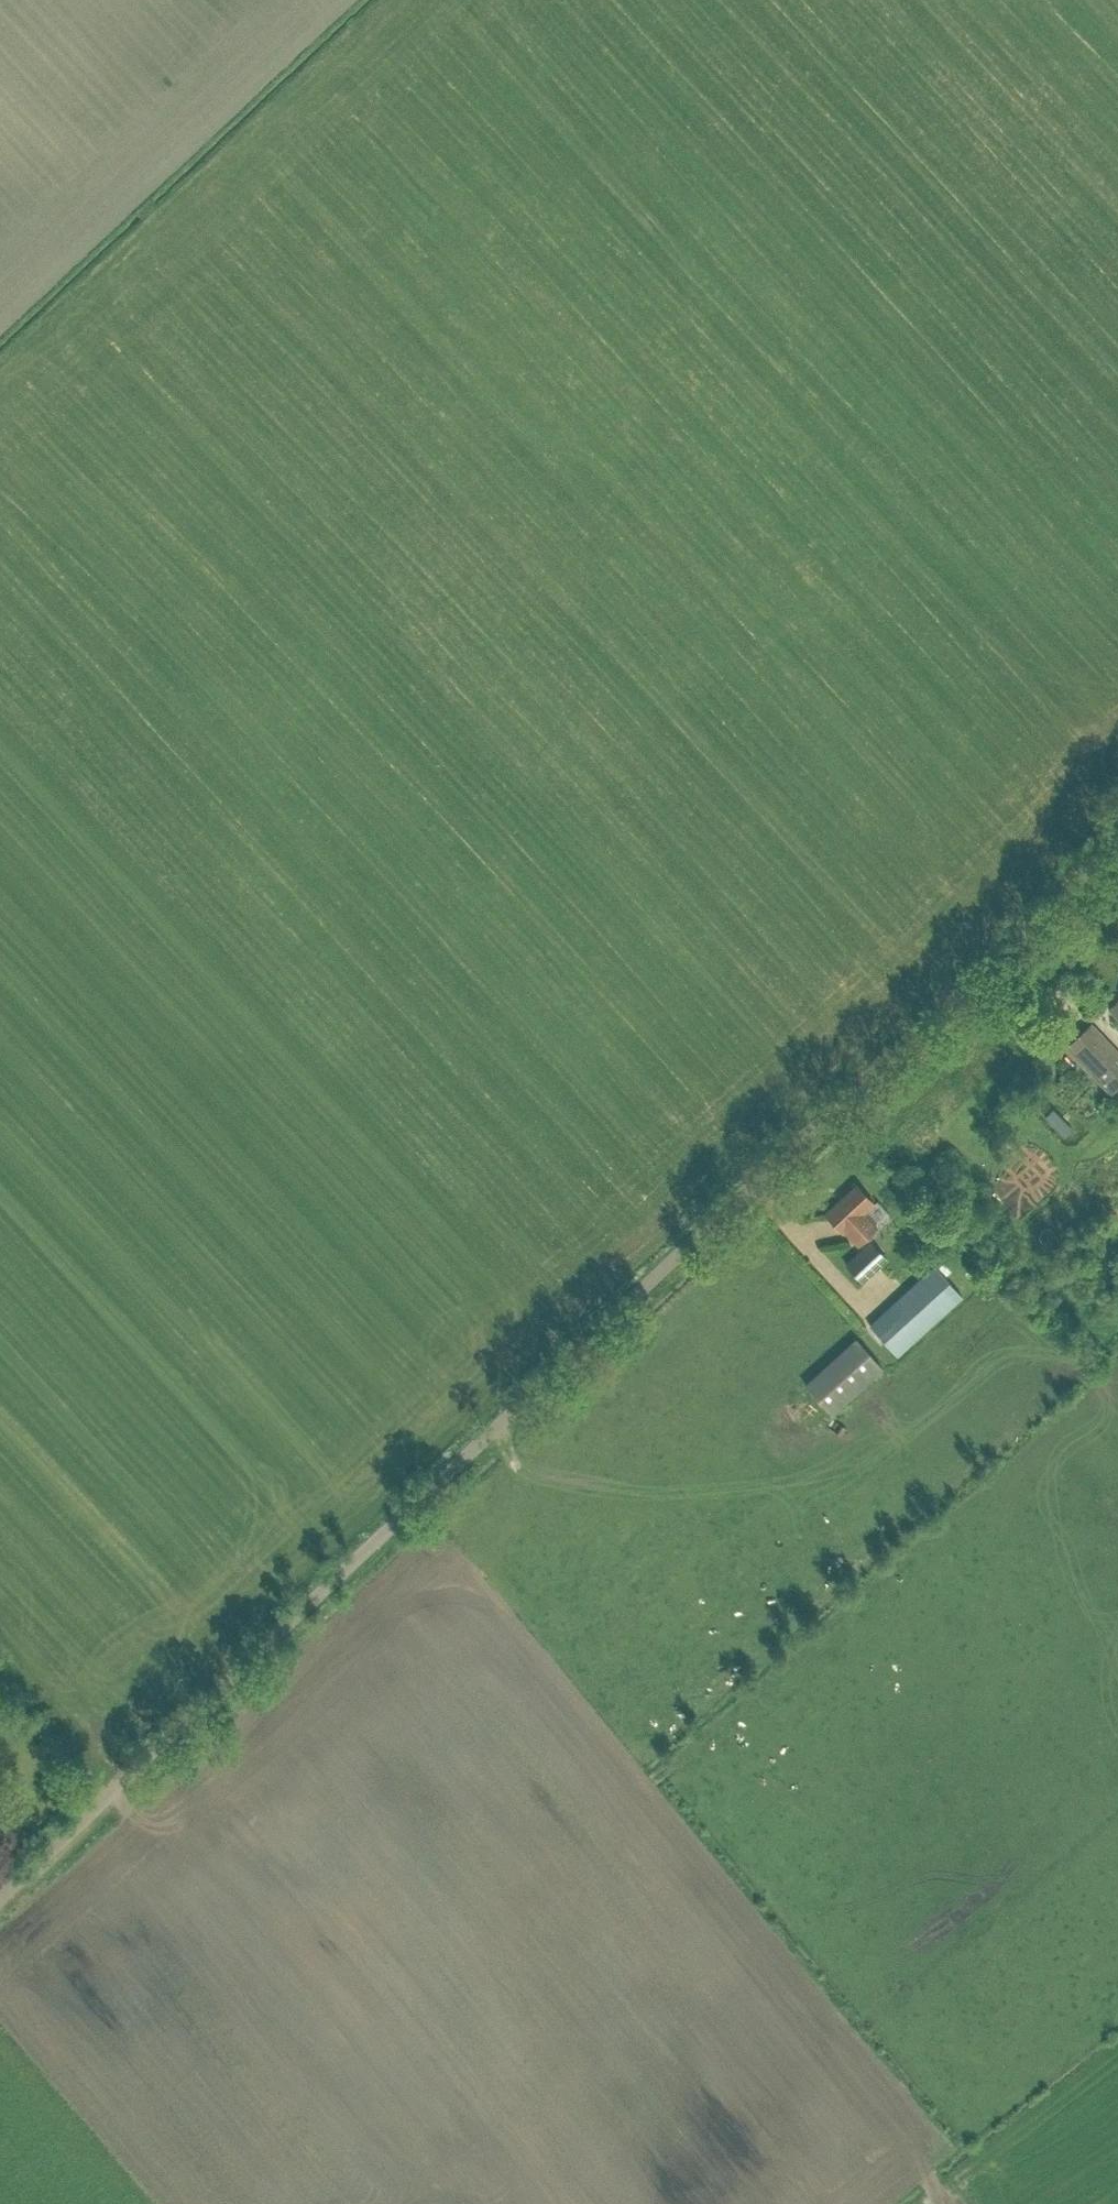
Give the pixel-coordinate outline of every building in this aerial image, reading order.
[(1106,1008),(1117,1021),(1117,998),(1106,1008)] [(1092,1023),(1065,1046),(1109,1094),(1117,1087),(1117,1050),(1092,1023)] [(876,1227),(863,1213),(875,1202),(856,1182),(824,1212),(843,1232),(844,1231),(857,1245),(876,1227)] [(864,1281),(887,1258),(872,1240),(846,1264),(864,1281)] [(936,1263),(867,1322),(897,1357),(962,1296),(936,1263)] [(855,1337),(803,1384),(832,1415),(883,1369),(855,1337)]
